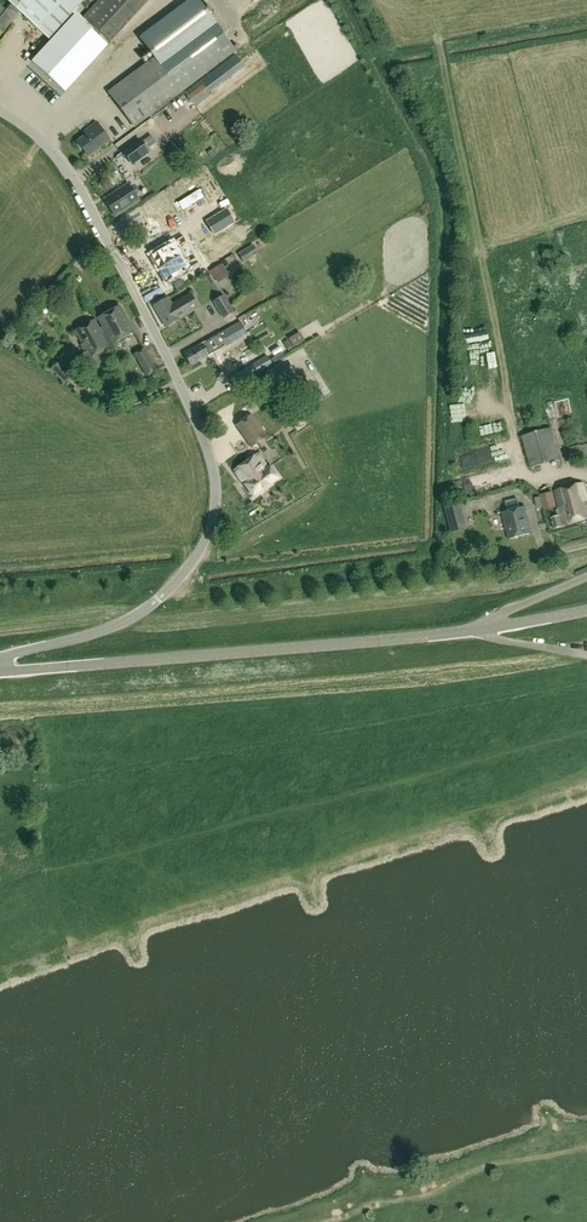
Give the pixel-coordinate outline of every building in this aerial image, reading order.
[(85,0),(6,0),(49,40),(85,0)] [(83,18),(90,24),(91,25),(109,42),(110,42),(150,0),(99,0),(83,18)] [(107,93),(135,128),(237,52),(198,0),(190,0),(140,38),(154,57),(107,93)] [(0,20),(0,34),(3,36),(16,19),(6,12),(0,20)] [(65,97),(108,50),(74,15),(31,64),(65,97)] [(193,105),(219,85),(210,74),(204,78),(207,81),(186,96),(193,105)] [(86,135),(77,142),(88,157),(109,141),(97,124),(85,133),(86,135)] [(132,165),(150,152),(147,149),(156,142),(150,135),(142,142),(139,138),(121,151),(132,165)] [(213,151),(208,155),(211,160),(217,156),(213,151)] [(115,217),(139,201),(128,184),(104,200),(115,217)] [(206,222),(214,235),(234,222),(226,210),(206,222)] [(244,262),(259,253),(253,244),(238,253),(244,262)] [(172,267),(188,258),(182,248),(166,257),(172,267)] [(156,283),(166,295),(190,281),(180,264),(172,268),(173,272),(165,277),(162,272),(153,277),(156,283)] [(210,272),(218,285),(229,277),(221,265),(210,272)] [(413,295),(431,306),(437,296),(419,285),(413,295)] [(173,305),(168,298),(154,307),(166,328),(199,308),(191,294),(173,305)] [(235,313),(225,296),(214,303),(224,319),(235,313)] [(95,321),(76,332),(88,352),(82,355),(85,360),(113,345),(135,333),(120,307),(98,319),(103,328),(100,329),(95,321)] [(31,339),(42,329),(34,321),(23,332),(31,339)] [(247,334),(244,328),(240,322),(240,321),(219,333),(219,334),(226,346),(247,334)] [(299,332),(288,339),(293,347),(304,341),(299,332)] [(220,349),(212,336),(183,353),(191,366),(220,349)] [(156,371),(144,350),(135,355),(146,377),(156,371)] [(266,359),(229,378),(233,386),(270,366),(266,359)] [(50,369),(64,383),(73,375),(59,360),(50,369)] [(315,400),(292,366),(276,376),(297,411),(315,400)] [(576,421),(575,409),(567,409),(567,421),(576,421)] [(252,446),(266,437),(251,415),(237,425),(252,446)] [(552,428),(522,437),(531,468),(560,460),(552,428)] [(586,455),(586,444),(581,445),(568,448),(571,459),(586,455)] [(253,496),(278,477),(270,466),(267,468),(257,454),(234,470),(245,484),(253,496)] [(586,519),(586,500),(582,483),(555,490),(562,515),(551,518),(554,528),(586,519)] [(557,510),(553,495),(540,498),(545,513),(552,513),(557,510)] [(252,501),(247,505),(250,510),(256,506),(252,501)] [(502,512),(509,539),(510,541),(516,543),(528,540),(533,536),(525,506),(520,508),(518,501),(506,503),(507,512),(502,512)] [(467,531),(459,504),(444,508),(451,535),(460,535),(467,531)] [(191,585),(195,592),(203,587),(199,580),(191,585)] [(9,858),(5,845),(0,847),(0,861),(9,858)]
